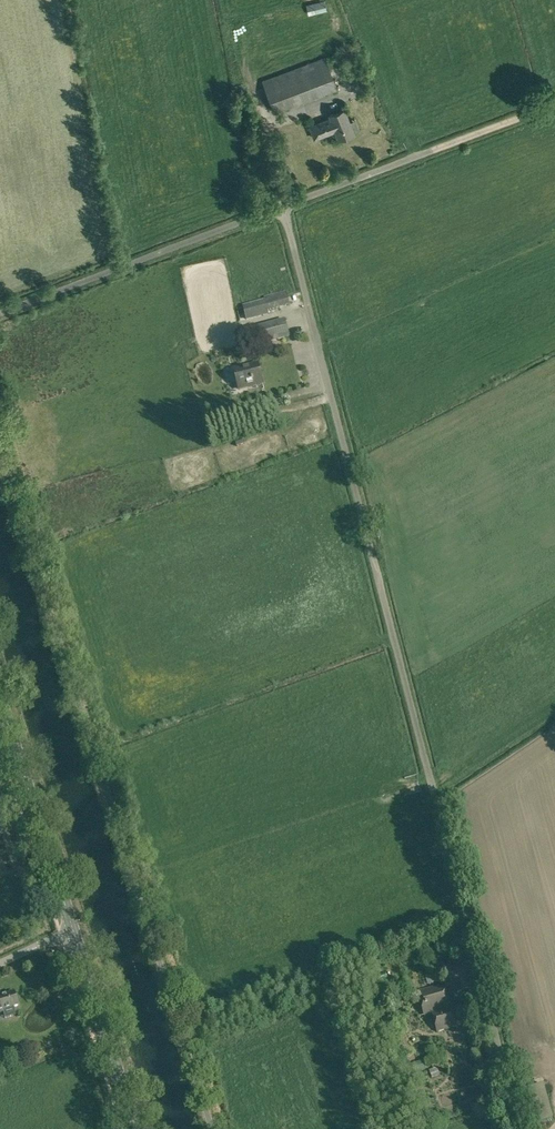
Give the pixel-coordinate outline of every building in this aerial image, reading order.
[(327,63),(265,87),(274,112),(336,88),(327,63)] [(245,99),(238,101),(241,111),(248,109),(245,99)] [(330,119),(335,131),(338,139),(353,133),(344,109),(329,115),(330,119)] [(314,138),(335,131),(330,119),(309,126),(314,138)] [(262,314),(269,313),(268,311),(291,305),(287,291),(265,297),(266,300),(243,306),(246,320),(262,316),(262,314)] [(285,319),(252,328),(257,345),(289,337),(285,319)] [(258,363),(235,369),(239,389),(263,384),(258,363)] [(429,985),(444,981),(442,972),(427,975),(429,985)] [(445,984),(417,991),(424,1015),(432,1013),(437,1031),(457,1026),(445,984)] [(18,1006),(13,992),(0,997),(0,1012),(18,1006)] [(485,1032),(484,1026),(478,1001),(466,1004),(472,1029),(473,1035),(485,1032)] [(386,1082),(386,1081),(448,1061),(444,1048),(428,1053),(429,1057),(425,1059),(426,1061),(417,1064),(415,1058),(382,1069),(386,1082)] [(519,1091),(530,1126),(548,1120),(554,1119),(544,1083),(519,1091)]
